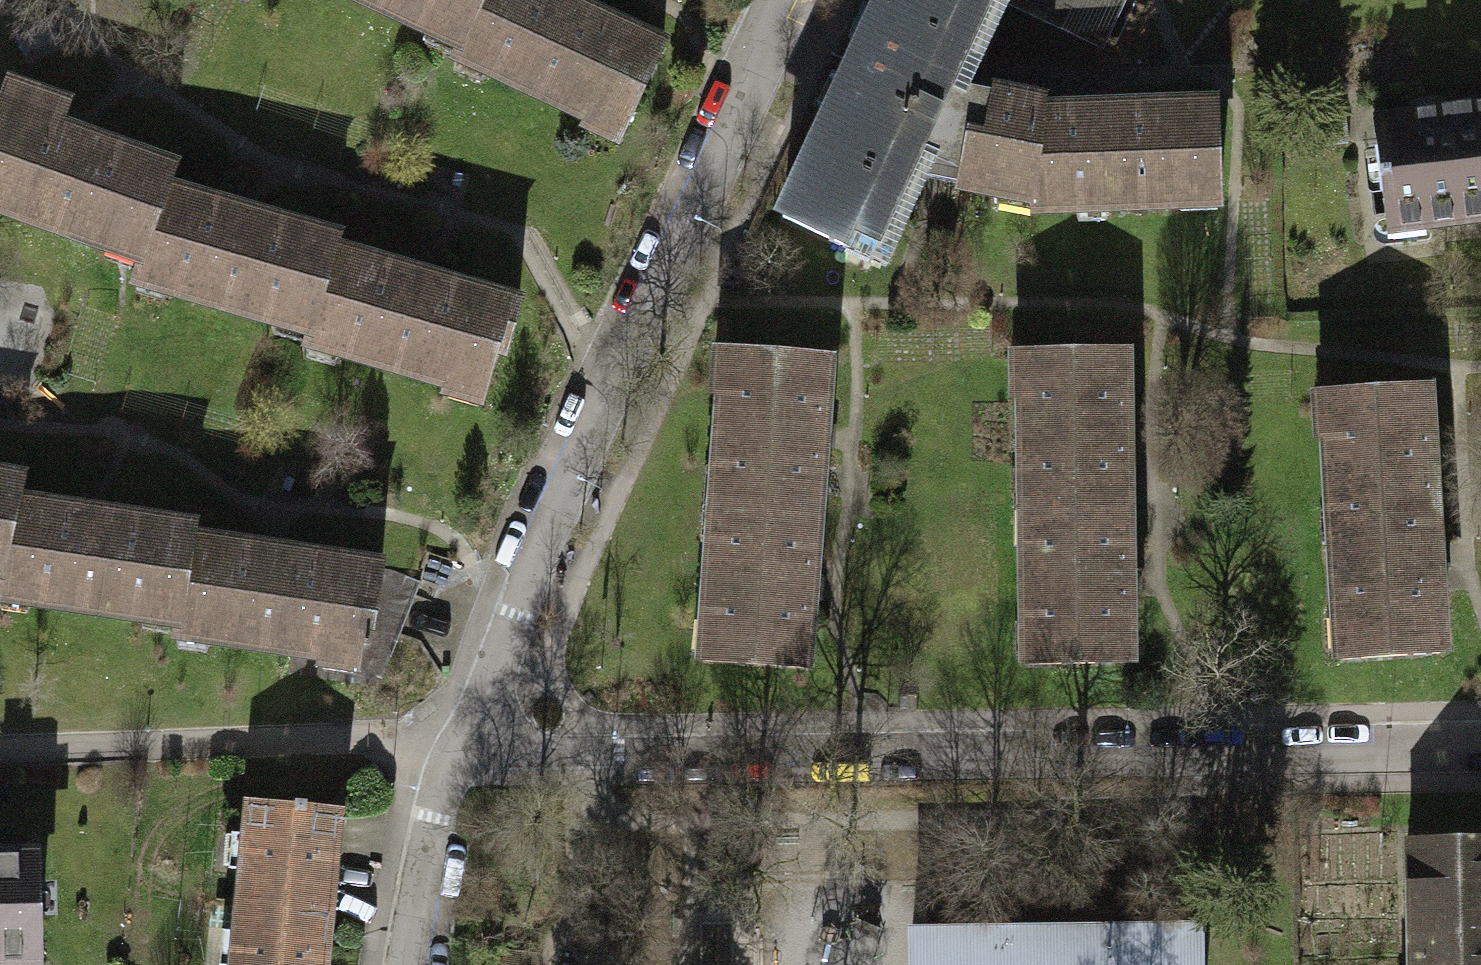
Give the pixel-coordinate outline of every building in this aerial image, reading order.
[(458,50),(483,0),(356,0),(458,50)] [(557,0),(483,0),(458,50),(455,56),(620,137),(662,52),(557,0)] [(970,51),(994,0),(884,0),(880,8),(970,51)] [(970,51),(880,8),(782,218),(845,246),(851,234),(879,246),(921,156),(959,174),(957,186),(1034,200),(1036,200),(1040,114),(1042,114),(1043,104),(953,87),(970,51)] [(52,25),(17,38),(23,51),(57,38),(52,25)] [(8,86),(0,108),(0,208),(139,261),(163,198),(172,174),(70,136),(56,130),(65,107),(8,86)] [(1480,216),(1480,105),(1376,118),(1390,236),(1429,231),(1428,222),(1480,216)] [(1036,200),(1034,200),(1034,211),(1219,204),(1216,108),(1042,114),(1040,114),(1036,200)] [(234,215),(163,198),(139,261),(134,279),(310,328),(334,248),(336,238),(234,215)] [(409,270),(334,248),(310,328),(306,342),(485,394),(500,345),(507,347),(520,302),(409,270)] [(1013,351),(1015,507),(1116,506),(1115,470),(1113,350),(1013,351)] [(716,352),(703,504),(805,513),(812,435),(818,361),(716,352)] [(1315,391),(1324,548),(1425,542),(1420,465),(1416,385),(1315,391)] [(2,574),(17,509),(23,484),(0,479),(0,574),(2,574)] [(800,580),(805,513),(703,504),(690,657),(792,665),(800,580)] [(1116,558),(1116,506),(1015,507),(1017,659),(1118,658),(1116,558)] [(17,509),(2,574),(0,590),(0,593),(181,617),(193,535),(194,525),(17,509)] [(268,546),(193,535),(181,617),(179,632),(358,662),(363,626),(373,626),(386,563),(268,546)] [(1426,557),(1425,542),(1324,548),(1330,656),(1431,651),(1426,557)] [(248,804),(233,964),(310,964),(320,857),(332,858),(336,812),(248,804)] [(1408,840),(1408,964),(1480,964),(1480,839),(1408,840)] [(0,854),(0,957),(38,956),(35,853),(0,854)] [(910,940),(910,964),(1202,964),(1201,937),(910,940)]
